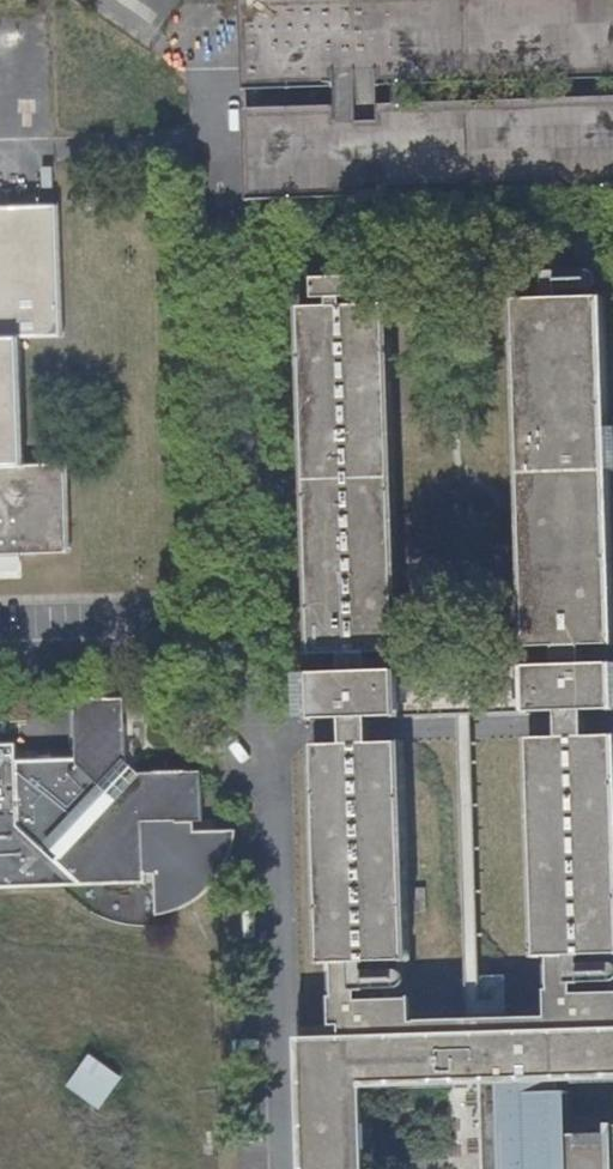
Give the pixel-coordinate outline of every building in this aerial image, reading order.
[(251,104),(252,104),(258,197),(369,190),(365,135),(399,133),(400,136),(421,135),(418,98),(390,100),(391,108),(383,108),(380,56),(463,50),(460,0),(244,0),(251,104)] [(11,554),(70,552),(68,464),(24,465),(20,336),(63,334),(59,205),(0,206),(0,554),(11,554)] [(609,425),(608,380),(605,296),(569,296),(569,289),(591,288),(597,287),(601,282),(601,277),(600,274),(596,269),(559,270),(559,269),(544,269),(544,297),(515,298),(525,646),(568,645),(612,644),(612,537),(611,471),(612,471),(612,425),(609,425)] [(357,652),(400,651),(390,302),(343,304),(343,296),(375,295),(379,293),(383,289),(384,285),(383,280),(380,277),(375,275),(314,276),(314,297),(329,297),(329,304),(300,305),(311,653),(357,652)] [(440,560),(428,560),(428,562),(438,562),(438,573),(428,573),(429,574),(437,574),(455,590),(454,598),(456,598),(456,589),(467,590),(467,599),(469,599),(469,589),(483,572),(493,572),(493,571),(484,572),(484,561),(492,560),(492,559),(482,559),(467,545),(467,535),(483,518),(491,518),(491,517),(483,517),(483,507),(491,506),(491,505),(482,506),(466,492),(466,480),(463,480),(463,490),(453,490),(453,480),(451,481),(452,490),(436,507),(426,507),(426,509),(436,509),(436,518),(427,518),(427,520),(435,519),(453,535),(453,546),(440,560)] [(11,554),(11,570),(21,570),(39,570),(39,553),(11,554)] [(462,667),(311,671),(312,718),(341,718),(342,729),(370,730),(370,717),(459,714),(466,714),(558,711),(558,722),(559,736),(529,737),(536,955),(548,954),(564,954),(565,980),(580,980),(580,981),(612,980),(612,961),(580,962),(580,953),(612,952),(612,734),(586,735),(586,723),(585,710),(612,709),(612,663),(462,667)] [(73,697),(75,756),(15,758),(16,742),(8,742),(0,743),(0,885),(64,884),(144,882),(144,873),(154,873),(156,915),(166,915),(181,912),(192,908),(202,901),(215,889),(222,881),(228,870),(233,859),(235,847),(236,839),(236,829),(194,831),(193,820),(203,820),(201,769),(139,771),(132,765),(125,759),(124,696),(73,697)] [(373,957),(418,955),(409,739),(371,740),(370,730),(342,729),(342,741),(316,740),(319,961),(347,960),(350,995),(372,995),(373,983),(373,957)] [(410,996),(400,996),(372,995),(350,995),(335,994),(332,995),(333,1023),(340,1023),(341,1033),(298,1036),(302,1168),(366,1168),(363,1086),(499,1082),(502,1168),(612,1168),(612,1122),(607,1122),(608,1131),(571,1132),(569,1089),(562,1089),(562,1080),(612,1077),(612,989),(574,990),(574,982),(580,981),(580,980),(565,980),(564,954),(548,954),(549,986),(546,987),(548,1015),(506,1016),(496,1017),(468,1018),(464,1018),(412,1020),(412,994),(410,994),(410,996)] [(121,1078),(88,1054),(63,1087),(96,1111),(116,1084),(121,1078)]
